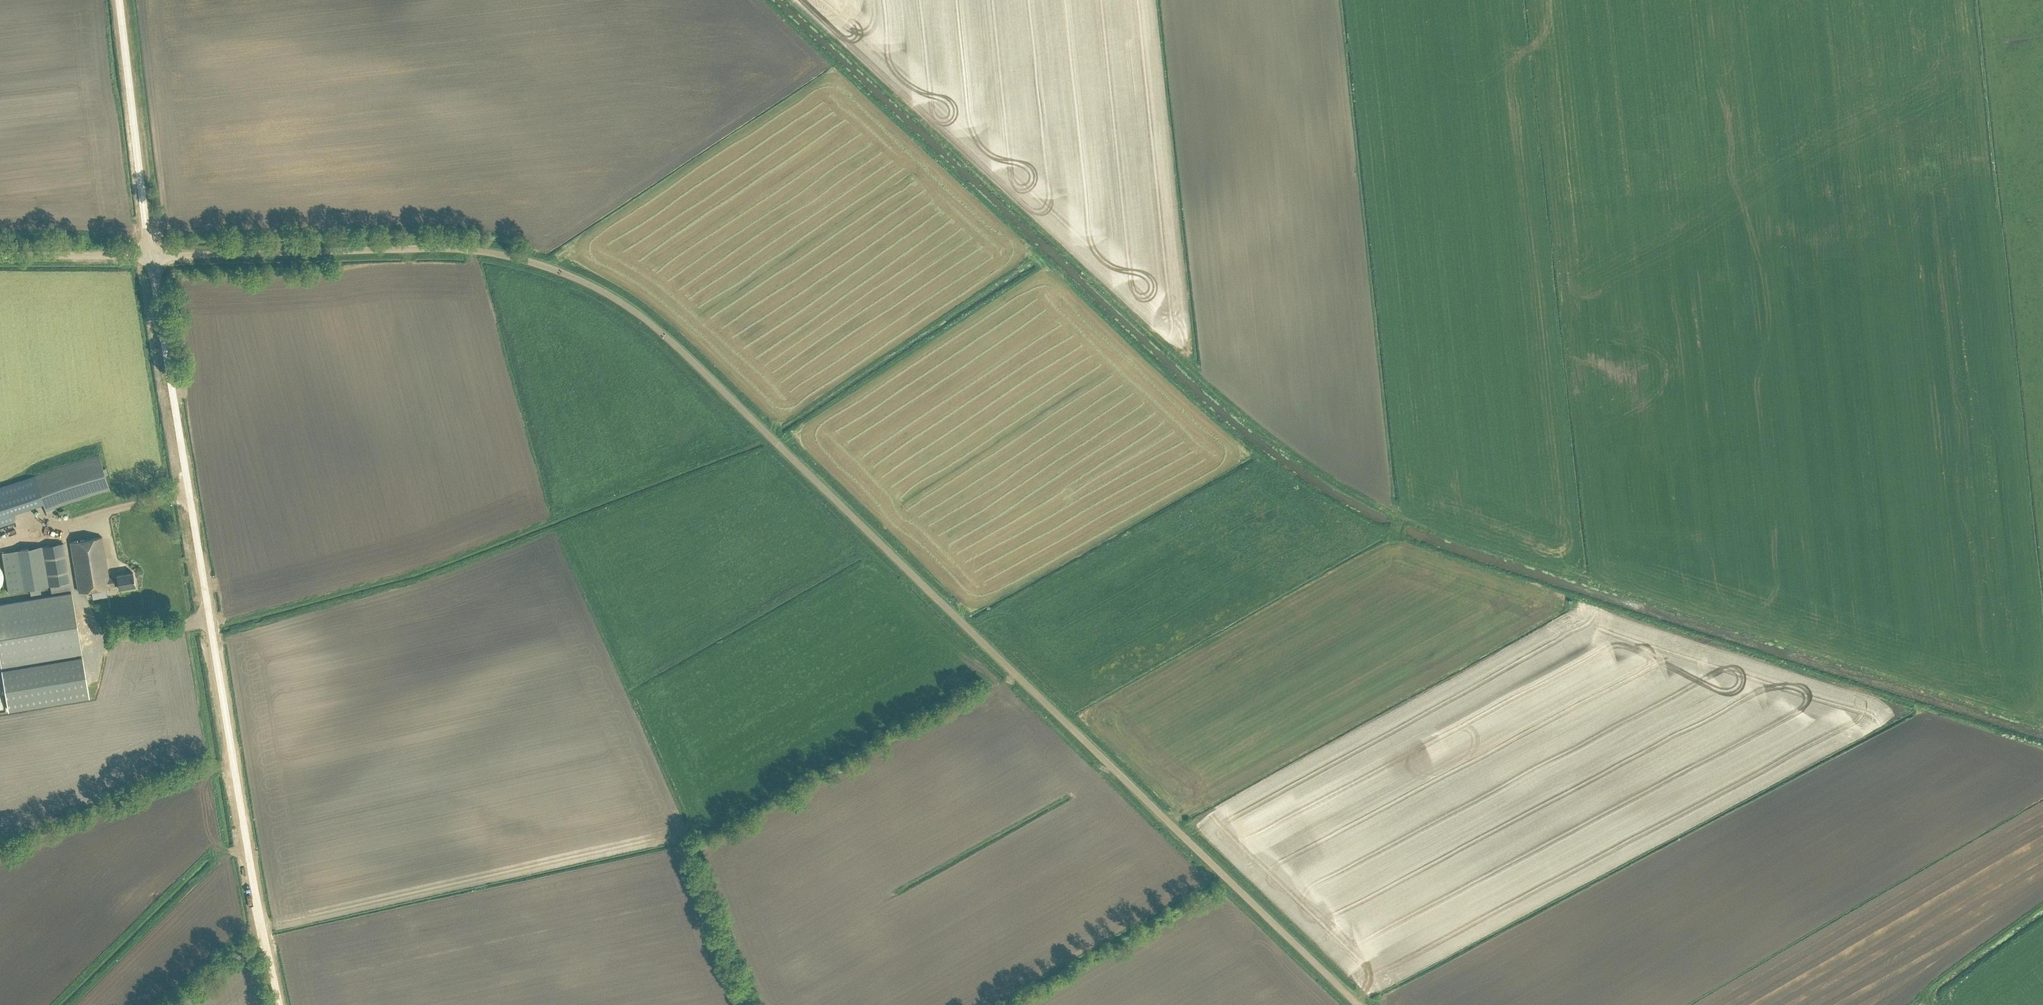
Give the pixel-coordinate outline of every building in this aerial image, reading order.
[(43,502),(46,510),(110,489),(99,455),(0,487),(0,525),(14,520),(12,512),(43,502)] [(70,542),(78,592),(110,587),(110,586),(117,584),(117,588),(133,586),(131,572),(115,574),(115,576),(108,578),(101,536),(70,542)] [(63,542),(2,552),(8,592),(69,582),(63,542)] [(1,665),(81,652),(71,593),(0,604),(0,657),(1,665)] [(82,657),(2,670),(9,709),(88,696),(82,657)] [(1011,700),(1006,704),(1016,713),(1020,708),(1011,700)]
